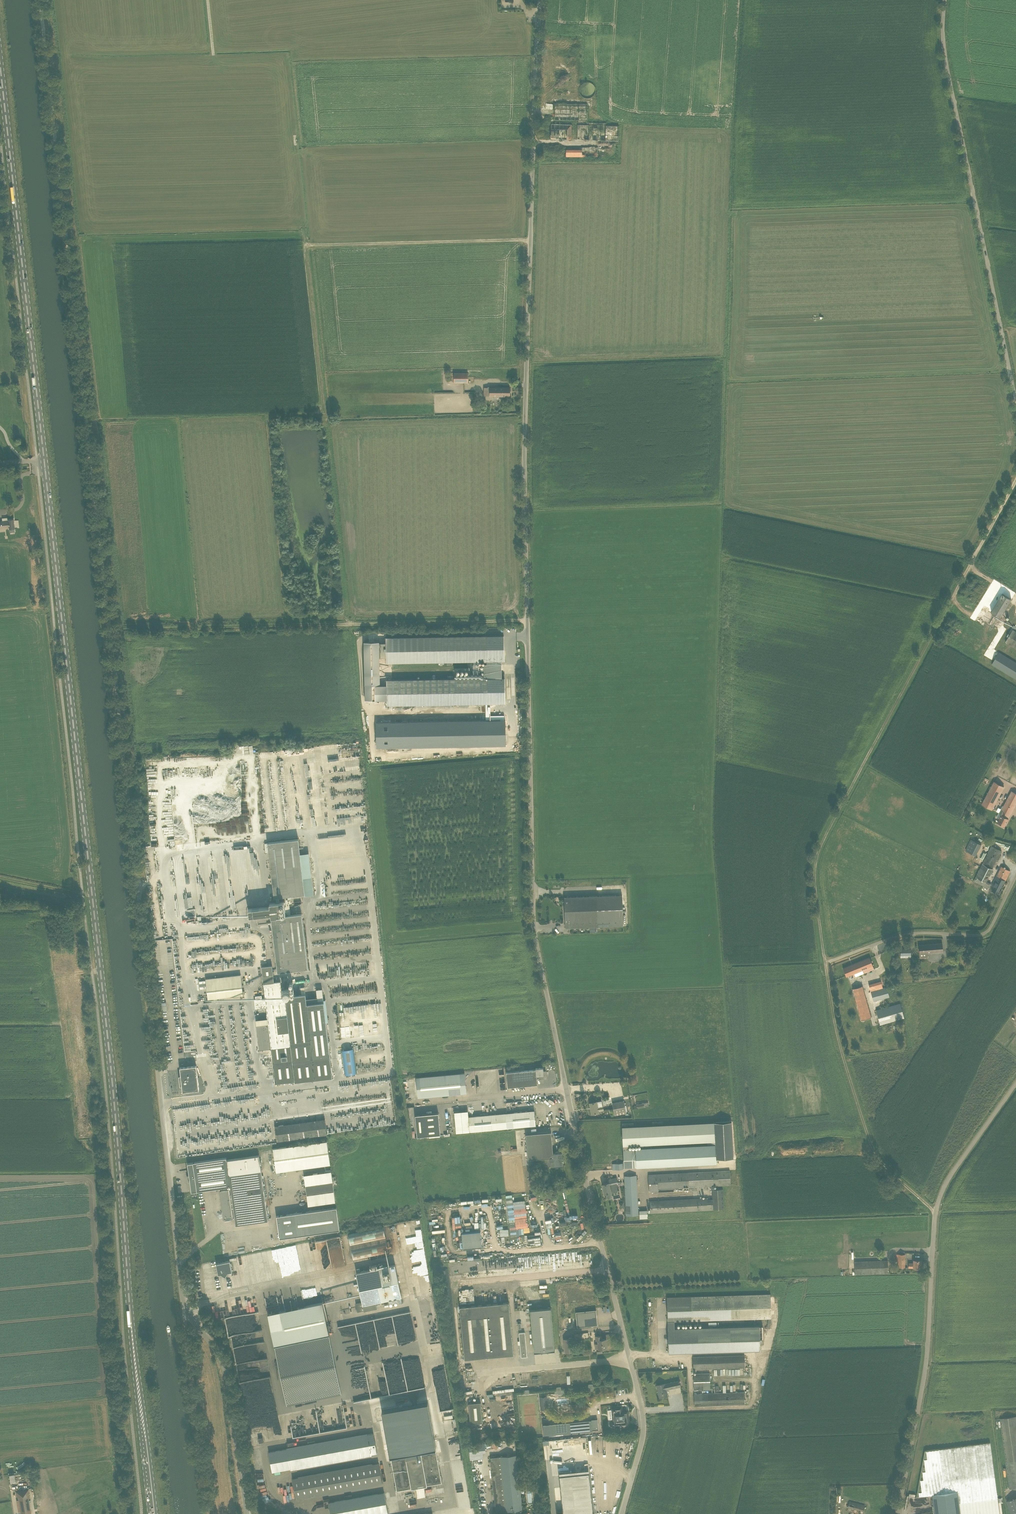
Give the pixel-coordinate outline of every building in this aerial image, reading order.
[(587,122),(587,104),(560,103),(555,103),(555,120),(558,120),(558,124),(561,124),(561,120),(571,120),(571,124),(572,124),(572,126),(573,126),(573,120),(578,120),(578,123),(578,124),(577,124),(577,126),(578,136),(577,136),(577,140),(605,140),(606,126),(606,122),(587,122)] [(572,124),(571,124),(561,124),(558,124),(551,124),(551,129),(551,139),(571,139),(572,126),(572,124)] [(582,157),(598,157),(598,147),(582,147),(582,150),(582,157)] [(454,373),(454,375),(454,382),(464,382),(464,377),(468,377),(468,373),(454,373)] [(490,387),(490,396),(510,396),(510,387),(490,387)] [(10,532),(15,531),(14,528),(15,528),(13,519),(0,520),(0,529),(9,528),(10,532)] [(1000,617),(1011,599),(1002,594),(991,612),(1000,617)] [(1013,630),(1005,642),(1015,648),(1015,632),(1013,630)] [(487,678),(502,678),(501,660),(504,660),(504,636),(386,638),(387,662),(487,660),(487,678)] [(379,642),(364,642),(366,701),(380,701),(379,642)] [(999,652),(992,664),(1015,679),(1015,662),(999,652)] [(504,678),(502,678),(487,678),(387,680),(387,704),(486,703),(502,702),(505,702),(504,678)] [(486,721),(376,723),(377,747),(506,745),(505,720),(502,720),(502,702),(486,703),(486,721)] [(982,804),(992,809),(1004,786),(995,781),(982,804)] [(998,822),(1005,826),(1015,805),(1015,793),(1012,791),(1002,809),(1005,810),(1002,815),(1000,814),(999,816),(1001,817),(998,822)] [(274,897),(276,897),(279,896),(305,894),(299,838),(268,842),(274,897)] [(977,855),(982,843),(971,838),(966,850),(977,855)] [(1000,854),(1002,851),(992,845),(974,881),(989,889),(991,885),(986,882),(997,860),(999,860),(1001,855),(1000,854)] [(1001,866),(992,886),(993,887),(992,890),(999,894),(1010,871),(1001,866)] [(623,910),(622,895),(564,897),(565,928),(590,927),(590,932),(596,931),(596,927),(623,926),(623,923),(626,923),(626,910),(623,910)] [(279,896),(276,897),(277,902),(270,903),(270,906),(249,908),(249,916),(271,913),(278,972),(308,968),(302,913),(286,915),(284,901),(280,901),(279,896)] [(920,953),(943,951),(942,943),(919,945),(920,953)] [(908,955),(911,955),(911,949),(900,949),(900,957),(908,957),(908,955)] [(873,965),(869,957),(843,968),(846,976),(873,965)] [(301,987),(301,994),(294,995),(293,988),(281,989),(280,981),(274,982),(272,965),(262,966),(266,998),(262,999),(262,995),(255,996),(256,1001),(254,1002),(255,1009),(267,1007),(268,1018),(256,1020),(259,1042),(259,1045),(259,1050),(271,1049),(275,1083),(332,1077),(324,1002),(307,1004),(305,986),(301,987)] [(208,999),(243,995),(241,974),(206,978),(208,999)] [(882,988),(881,981),(869,984),(873,1001),(889,996),(887,987),(882,988)] [(861,1020),(871,1017),(862,986),(852,989),(861,1020)] [(880,1025),(904,1018),(900,1003),(876,1010),(880,1025)] [(342,1050),(345,1075),(356,1073),(353,1048),(342,1050)] [(180,1067),(181,1075),(179,1075),(180,1086),(182,1086),(183,1092),(199,1090),(196,1065),(180,1067)] [(531,1070),(533,1085),(537,1084),(537,1077),(540,1076),(540,1077),(541,1078),(546,1078),(545,1071),(543,1071),(543,1067),(536,1068),(536,1069),(531,1070)] [(531,1070),(506,1072),(508,1087),(533,1085),(531,1070)] [(465,1073),(417,1077),(410,1078),(411,1098),(418,1097),(466,1093),(465,1073)] [(602,1100),(598,1101),(589,1103),(592,1114),(600,1113),(599,1111),(604,1110),(603,1106),(602,1100)] [(612,1102),(615,1115),(627,1112),(624,1100),(612,1102)] [(507,1113),(508,1128),(536,1125),(535,1110),(507,1113)] [(415,1115),(417,1136),(440,1134),(438,1113),(415,1115)] [(499,1129),(497,1114),(469,1116),(470,1131),(499,1129)] [(327,1133),(327,1131),(325,1118),(275,1125),(277,1140),(327,1133)] [(624,1168),(716,1163),(716,1159),(732,1158),(730,1121),(622,1127),(624,1168)] [(526,1134),(528,1159),(546,1157),(547,1166),(551,1166),(563,1165),(562,1153),(553,1154),(551,1132),(526,1134)] [(273,1148),(276,1171),(330,1164),(327,1141),(273,1148)] [(227,1160),(231,1186),(232,1194),(230,1194),(229,1189),(229,1190),(221,1191),(220,1192),(221,1198),(222,1199),(223,1199),(224,1209),(223,1210),(224,1216),(225,1217),(232,1216),(233,1217),(232,1210),(234,1210),(236,1224),(268,1220),(259,1155),(227,1160)] [(231,1186),(227,1160),(226,1157),(188,1163),(192,1191),(231,1186)] [(708,1197),(686,1199),(650,1201),(650,1213),(713,1210),(713,1209),(723,1208),(723,1188),(714,1189),(714,1186),(730,1185),(730,1170),(648,1174),(649,1192),(659,1192),(659,1188),(689,1187),(690,1189),(694,1188),(694,1187),(712,1186),(712,1199),(708,1199),(708,1197)] [(332,1173),(304,1176),(308,1202),(335,1199),(332,1173)] [(624,1175),(626,1216),(639,1215),(637,1175),(624,1175)] [(617,1191),(615,1185),(618,1184),(616,1178),(608,1179),(609,1182),(602,1184),(604,1194),(606,1193),(607,1198),(612,1197),(611,1192),(612,1192),(612,1191),(615,1191),(616,1191),(617,1191)] [(512,1194),(507,1195),(509,1219),(515,1219),(514,1207),(512,1194)] [(337,1207),(277,1215),(280,1238),(340,1229),(337,1207)] [(640,1218),(648,1218),(648,1210),(640,1210),(640,1218)] [(383,1226),(348,1234),(354,1260),(389,1252),(383,1226)] [(482,1246),(481,1231),(462,1233),(463,1248),(482,1246)] [(904,1267),(905,1254),(896,1254),(896,1260),(899,1260),(898,1267),(904,1267)] [(855,1273),(888,1273),(888,1260),(854,1261),(855,1273)] [(909,1262),(909,1268),(921,1268),(921,1260),(914,1260),(914,1263),(909,1262)] [(219,1274),(221,1274),(225,1277),(228,1272),(232,1272),(230,1261),(216,1264),(219,1274)] [(356,1272),(363,1302),(356,1303),(357,1311),(377,1307),(376,1301),(402,1296),(395,1264),(356,1272)] [(771,1297),(771,1294),(691,1296),(692,1320),(696,1320),(696,1321),(700,1321),(700,1320),(755,1318),(769,1318),(767,1323),(771,1323),(771,1318),(771,1314),(775,1314),(775,1311),(771,1311),(771,1302),(774,1302),(774,1297),(771,1297)] [(691,1296),(667,1297),(668,1321),(674,1321),(692,1320),(691,1296)] [(280,1311),(268,1313),(271,1329),(287,1405),(342,1393),(323,1302),(280,1311)] [(460,1307),(465,1358),(514,1354),(509,1302),(460,1307)] [(530,1310),(534,1352),(555,1350),(551,1308),(530,1310)] [(576,1312),(577,1327),(598,1325),(596,1310),(576,1312)] [(393,1314),(357,1321),(358,1327),(362,1330),(362,1328),(365,1327),(365,1326),(373,1325),(376,1328),(378,1336),(373,1341),(372,1341),(374,1341),(375,1339),(376,1342),(372,1343),(371,1346),(371,1349),(398,1343),(398,1342),(397,1340),(395,1334),(397,1332),(393,1330),(392,1329),(389,1326),(390,1324),(392,1323),(394,1320),(393,1314)] [(709,1322),(709,1327),(674,1328),(674,1321),(668,1321),(668,1328),(669,1353),(669,1352),(760,1349),(760,1338),(763,1338),(763,1325),(713,1327),(713,1326),(719,1326),(719,1321),(709,1322)] [(261,1329),(232,1335),(248,1426),(248,1424),(249,1429),(254,1430),(264,1428),(265,1426),(264,1424),(267,1423),(267,1418),(267,1416),(268,1416),(270,1416),(278,1417),(270,1374),(268,1374),(269,1370),(266,1358),(255,1360),(255,1356),(265,1357),(265,1352),(261,1329)] [(520,1344),(521,1357),(527,1356),(525,1332),(519,1333),(520,1340),(518,1341),(518,1344),(520,1344)] [(596,1340),(598,1340),(598,1348),(607,1348),(606,1339),(602,1339),(602,1335),(596,1336),(596,1340)] [(573,1338),(564,1339),(565,1352),(574,1351),(573,1338)] [(745,1367),(744,1355),(693,1357),(693,1369),(745,1367)] [(382,1363),(380,1367),(378,1367),(377,1369),(380,1370),(381,1368),(385,1369),(385,1368),(391,1369),(392,1367),(394,1367),(395,1364),(396,1361),(392,1360),(392,1359),(383,1356),(381,1363),(382,1363)] [(444,1373),(444,1357),(431,1357),(431,1373),(444,1373)] [(710,1389),(709,1373),(693,1374),(694,1389),(710,1389)] [(369,1398),(401,1392),(400,1388),(398,1388),(390,1386),(391,1383),(392,1383),(385,1381),(384,1384),(380,1385),(380,1380),(378,1387),(374,1386),(374,1388),(372,1388),(372,1391),(372,1392),(368,1393),(371,1394),(369,1398)] [(665,1384),(665,1383),(657,1385),(660,1397),(667,1396),(666,1389),(681,1386),(679,1380),(665,1384)] [(745,1404),(744,1392),(694,1394),(695,1406),(745,1404)] [(548,1409),(547,1395),(540,1396),(541,1410),(548,1409)] [(470,1424),(483,1423),(481,1402),(468,1403),(470,1424)] [(441,1482),(427,1403),(383,1411),(386,1431),(395,1485),(394,1485),(395,1490),(441,1482)] [(629,1415),(627,1416),(626,1411),(622,1411),(621,1410),(621,1407),(613,1407),(614,1419),(611,1420),(610,1421),(610,1422),(610,1423),(610,1424),(610,1425),(611,1426),(612,1426),(612,1427),(618,1426),(618,1428),(627,1427),(628,1427),(629,1426),(629,1425),(630,1425),(630,1424),(630,1423),(629,1415)] [(1000,1418),(1009,1489),(1015,1488),(1015,1416),(1000,1418)] [(321,1432),(348,1427),(346,1418),(344,1418),(345,1421),(325,1424),(325,1427),(320,1428),(321,1432)] [(598,1429),(597,1419),(543,1424),(544,1434),(598,1429)] [(373,1433),(269,1452),(272,1471),(376,1453),(373,1433)] [(994,1478),(978,1480),(973,1444),(932,1450),(925,1451),(923,1457),(917,1495),(916,1496),(932,1494),(935,1513),(999,1513),(994,1478)] [(516,1455),(490,1457),(496,1511),(522,1509),(519,1483),(516,1455)] [(378,1462),(292,1478),(296,1498),(382,1482),(378,1462)] [(589,1472),(559,1475),(561,1487),(563,1511),(557,1511),(557,1513),(593,1513),(589,1472)] [(28,1489),(16,1491),(17,1496),(18,1496),(21,1513),(31,1513),(28,1498),(30,1498),(28,1489)] [(328,1502),(331,1513),(377,1513),(387,1512),(384,1492),(328,1502)] [(1007,1500),(1012,1513),(1015,1513),(1015,1497),(1007,1500)] [(848,1507),(863,1511),(865,1505),(849,1501),(848,1506),(848,1507)]
